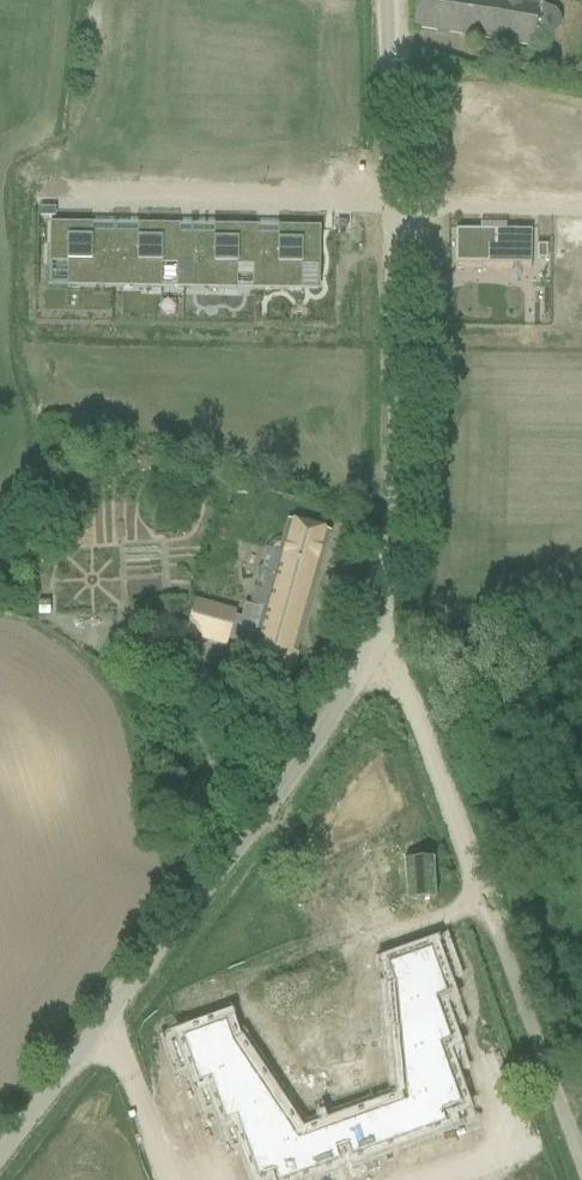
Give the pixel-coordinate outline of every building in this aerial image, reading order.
[(413,27),(436,30),(531,47),(534,32),(540,33),(548,34),(553,31),(556,27),(558,20),(556,15),(553,11),(547,8),(544,7),(539,6),(540,2),(538,1),(538,0),(417,0),(413,27)] [(48,245),(48,264),(50,264),(50,263),(67,264),(67,287),(80,287),(80,288),(95,289),(95,288),(104,288),(104,289),(113,289),(114,233),(91,233),(91,224),(49,223),(49,245),(48,245)] [(114,233),(113,289),(122,289),(122,288),(132,288),(132,289),(147,289),(147,288),(160,289),(160,265),(177,265),(178,265),(179,234),(179,225),(137,225),(137,234),(114,233)] [(254,266),(255,227),(213,226),(213,235),(190,234),(189,289),(189,290),(199,290),(199,289),(208,289),(208,290),(223,291),(223,290),(236,290),(236,266),(253,266),(254,266)] [(319,249),(320,228),(278,227),(277,236),(256,235),(256,227),(255,227),(254,266),(253,266),(253,291),(263,291),(263,290),(272,290),(272,291),(287,291),(300,291),(301,267),(317,267),(317,268),(320,268),(320,249),(319,249)] [(531,231),(455,230),(455,264),(530,264),(531,231)] [(189,289),(190,234),(179,234),(178,265),(177,265),(177,289),(189,289)] [(546,260),(547,245),(537,245),(536,260),(546,260)] [(289,522),(284,539),(275,540),(273,542),(271,544),(269,547),(245,633),(257,636),(250,663),(288,674),(328,532),(289,522)] [(226,643),(234,614),(198,604),(190,633),(226,643)] [(435,900),(432,859),(403,861),(406,902),(435,900)] [(392,934),(382,908),(319,932),(329,958),(392,934)] [(171,1043),(179,1068),(191,1064),(206,1106),(217,1102),(232,1145),(243,1140),(258,1179),(290,1179),(464,1118),(446,1068),(458,1064),(442,1021),(454,1017),(439,975),(450,971),(441,947),(387,966),(395,987),(387,990),(398,1106),(305,1139),(240,1042),(232,1045),(225,1024),(171,1043)]
